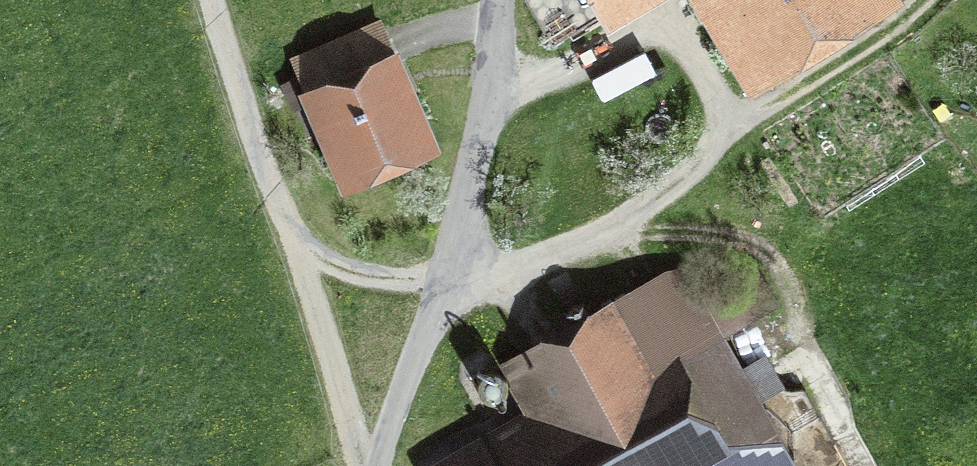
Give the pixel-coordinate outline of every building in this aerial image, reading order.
[(615,0),(525,0),(524,3),(551,46),(612,9),(609,4),(615,0)] [(767,63),(867,1),(867,0),(728,0),(767,63)] [(304,55),(285,63),(300,99),(319,91),(353,171),(418,144),(374,42),(310,69),(304,55)] [(784,459),(748,399),(772,384),(757,359),(733,373),(709,333),(770,301),(751,265),(689,298),(673,271),(506,370),(542,431),(483,465),(772,465),(784,459)]
